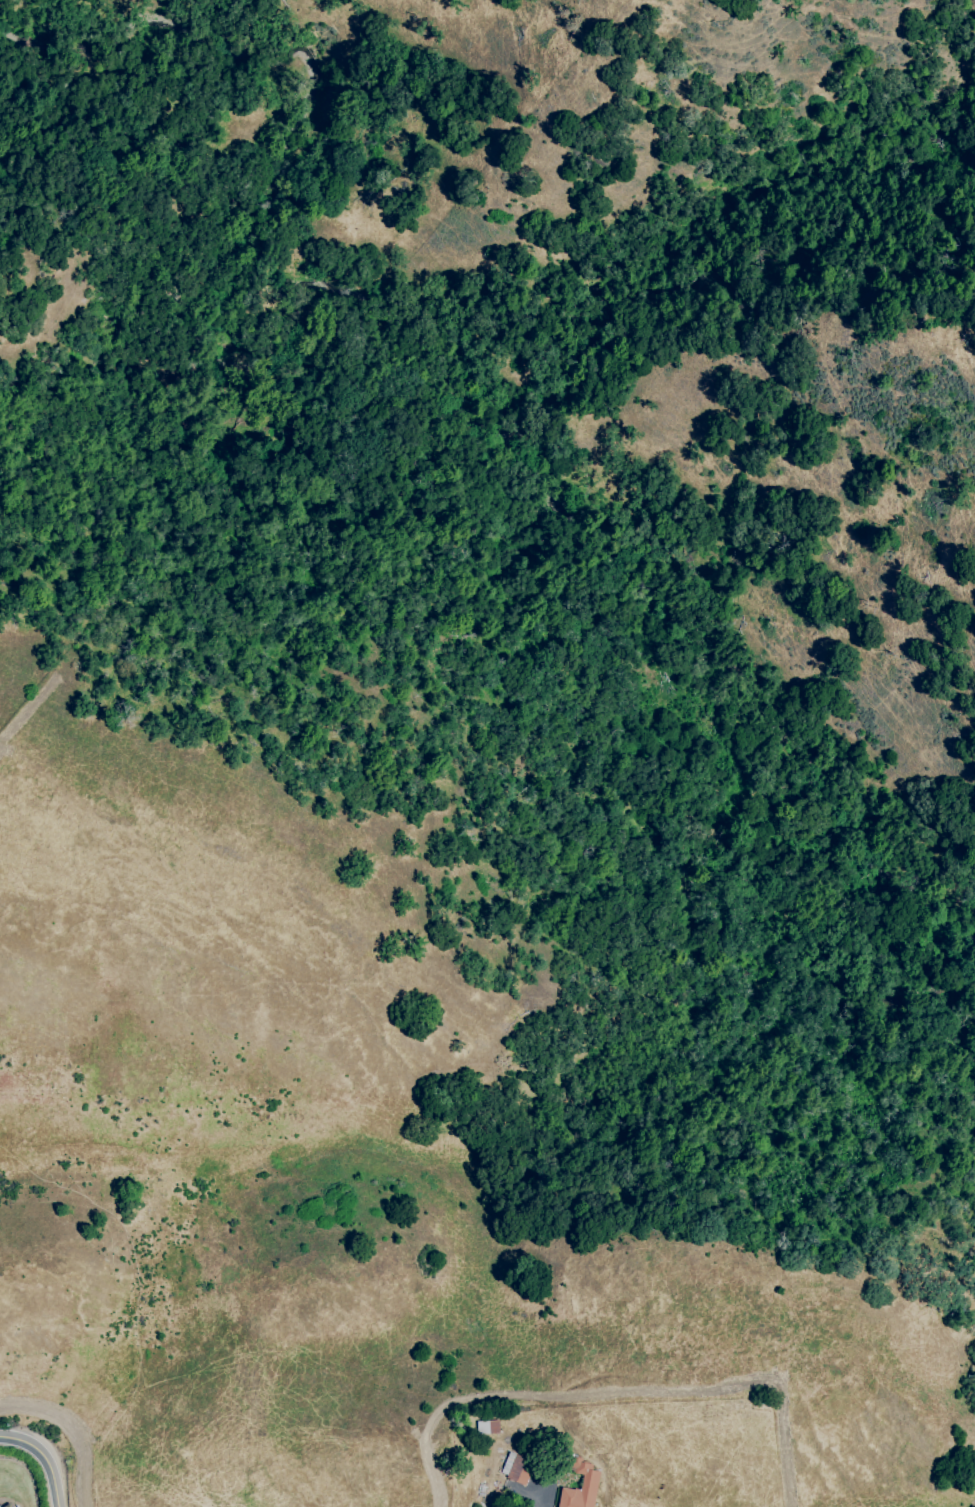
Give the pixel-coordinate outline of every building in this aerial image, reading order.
[(524,1484),(532,1461),(507,1453),(499,1476),(524,1484)] [(600,1472),(592,1470),(593,1465),(574,1461),(571,1473),(581,1475),(579,1490),(560,1487),(557,1506),(594,1506),(600,1472)]
